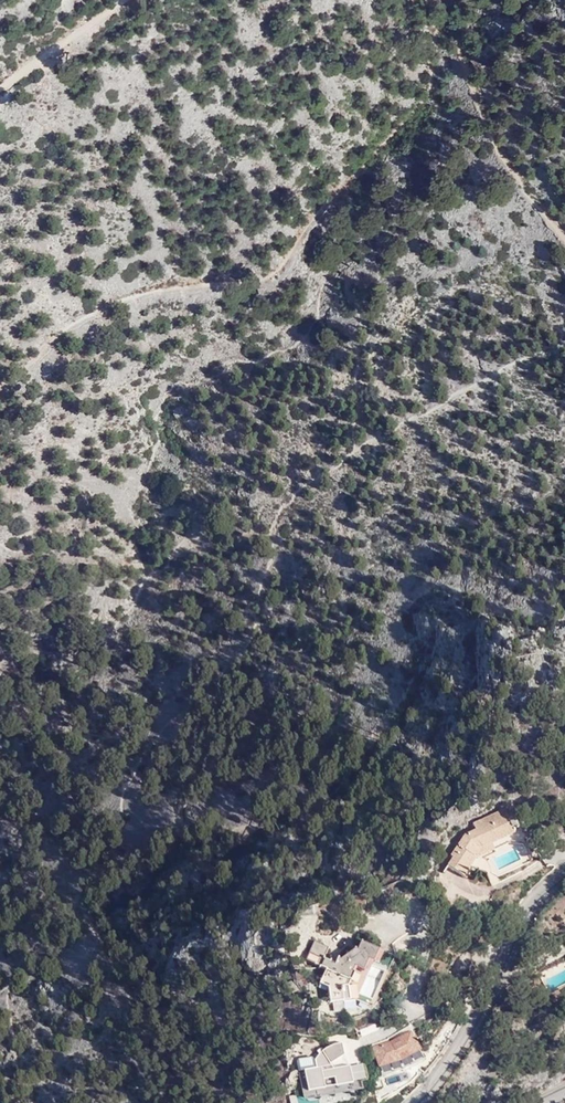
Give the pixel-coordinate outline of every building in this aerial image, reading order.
[(477,849),(513,833),(502,810),(471,824),(474,830),(464,835),(450,856),(451,858),(446,865),(462,876),(474,858),(472,857),(477,849)] [(493,850),(490,844),(477,849),(472,857),(474,858),(475,859),(493,850)] [(370,966),(383,972),(390,957),(359,943),(355,952),(352,950),(339,960),(335,958),(332,965),(321,960),(326,949),(312,942),(308,952),(298,948),(294,957),(323,971),(317,985),(326,989),(328,1004),(354,1002),(367,1008),(371,1001),(357,994),(370,966)] [(373,1048),(380,1070),(389,1067),(393,1072),(403,1069),(409,1066),(409,1060),(420,1055),(410,1033),(392,1042),(373,1048)] [(307,1092),(324,1089),(322,1080),(333,1078),(335,1088),(353,1085),(353,1083),(350,1066),(344,1056),(342,1042),(336,1043),(331,1045),(325,1049),(320,1053),(314,1060),(316,1068),(303,1070),(304,1071),(307,1092)] [(420,1055),(409,1060),(409,1066),(422,1059),(420,1055)] [(389,1067),(380,1070),(381,1075),(393,1072),(389,1067)] [(361,1082),(353,1083),(353,1085),(335,1088),(333,1078),(322,1080),(324,1089),(307,1092),(304,1071),(298,1072),(303,1101),(362,1091),(361,1082)]
